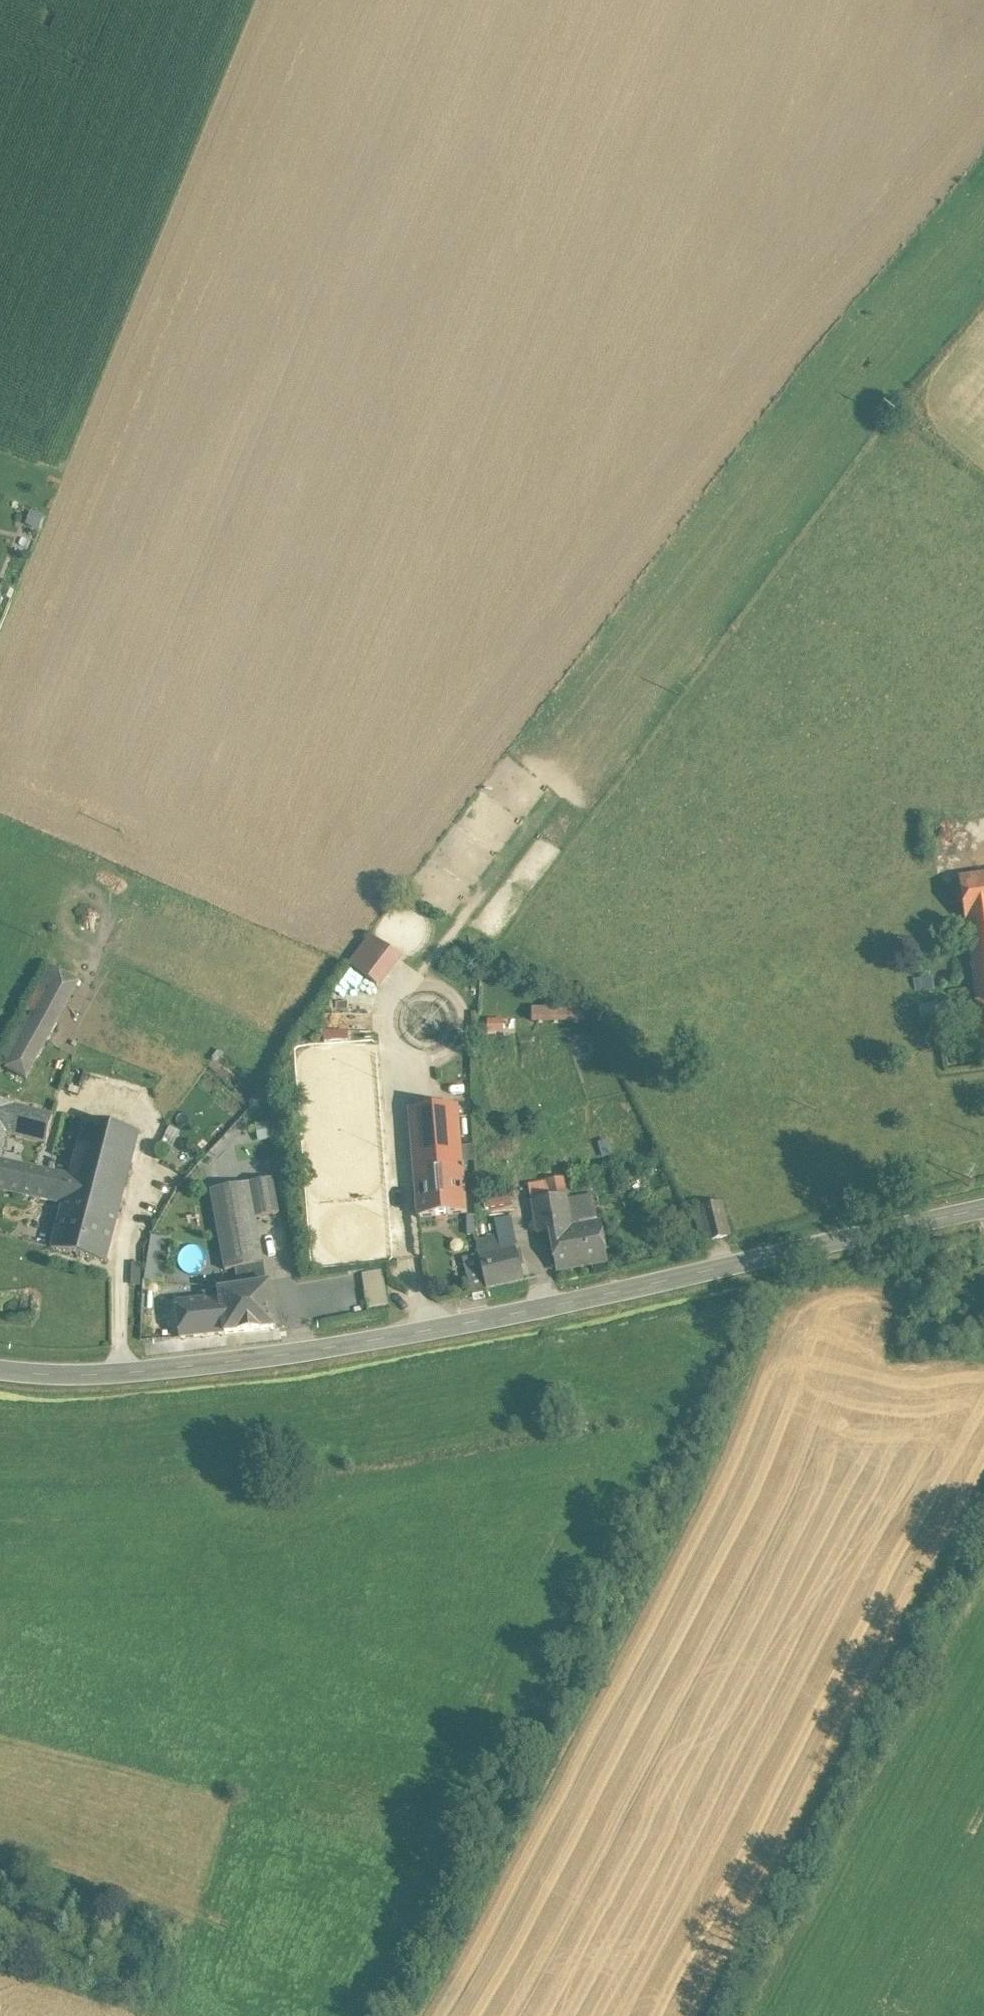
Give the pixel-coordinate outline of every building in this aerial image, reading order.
[(959,878),(966,922),(983,919),(983,875),(959,878)] [(966,922),(978,1004),(983,1004),(983,919),(966,922)] [(368,933),(348,965),(382,987),(402,955),(368,933)] [(0,1050),(0,1064),(4,1067),(16,1045),(38,1057),(78,983),(46,965),(0,1050)] [(585,1016),(585,1005),(532,1006),(532,1018),(585,1016)] [(38,1057),(16,1045),(4,1067),(26,1079),(38,1057)] [(0,1103),(0,1132),(6,1134),(46,1144),(53,1117),(0,1103)] [(458,1107),(411,1110),(415,1174),(462,1170),(458,1107)] [(139,1133),(85,1119),(70,1176),(63,1203),(118,1217),(139,1133)] [(474,1162),(474,1145),(464,1144),(463,1161),(474,1162)] [(0,1161),(0,1190),(63,1203),(70,1176),(0,1161)] [(462,1170),(415,1174),(418,1215),(465,1211),(462,1170)] [(564,1178),(546,1181),(549,1198),(566,1194),(564,1178)] [(272,1179),(210,1190),(225,1271),(263,1264),(255,1218),(279,1214),(272,1179)] [(549,1198),(532,1201),(538,1236),(550,1234),(556,1269),(579,1265),(572,1226),(566,1194),(549,1198)] [(491,1208),(517,1207),(517,1198),(491,1199),(491,1208)] [(118,1217),(63,1203),(52,1248),(106,1262),(118,1217)] [(719,1205),(702,1209),(710,1240),(727,1236),(719,1205)] [(601,1221),(572,1226),(579,1265),(608,1260),(601,1221)] [(170,1239),(152,1235),(144,1280),(163,1283),(170,1239)] [(497,1236),(476,1241),(479,1257),(500,1251),(497,1236)] [(500,1251),(479,1257),(487,1289),(523,1280),(516,1247),(500,1251)] [(225,1271),(220,1272),(223,1291),(220,1291),(219,1292),(225,1334),(275,1329),(270,1284),(267,1284),(263,1264),(225,1271)] [(369,1306),(388,1304),(383,1269),(364,1272),(369,1306)] [(219,1287),(177,1291),(175,1294),(180,1339),(225,1334),(219,1292),(220,1291),(219,1287)]
